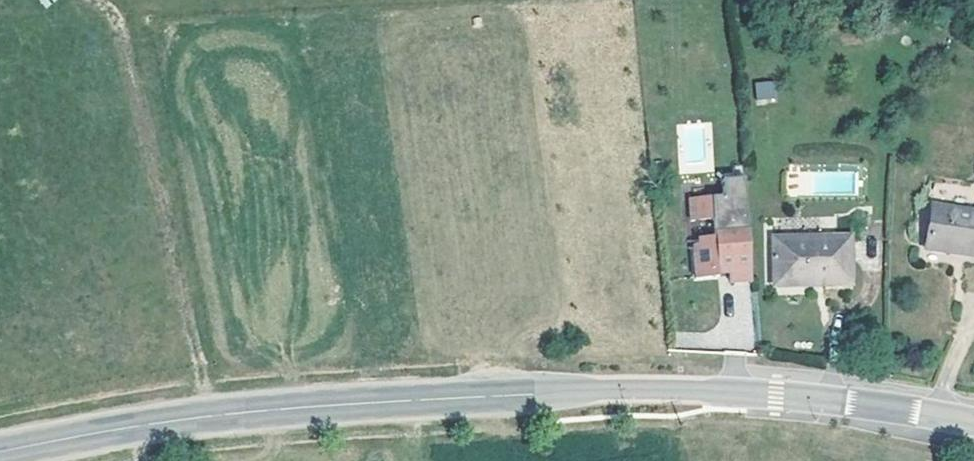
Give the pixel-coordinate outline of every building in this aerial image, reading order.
[(754,82),(756,101),(776,99),(774,80),(754,82)] [(721,276),(722,293),(744,291),(735,182),(713,184),(715,200),(681,202),(683,223),(705,221),(707,240),(691,241),(691,248),(686,249),(688,281),(711,279),(711,277),(710,269),(721,268),(721,276)] [(973,255),(973,212),(921,203),(914,245),(973,255)] [(836,236),(763,238),(764,282),(837,280),(836,236)] [(710,269),(711,277),(721,276),(721,268),(710,269)]
